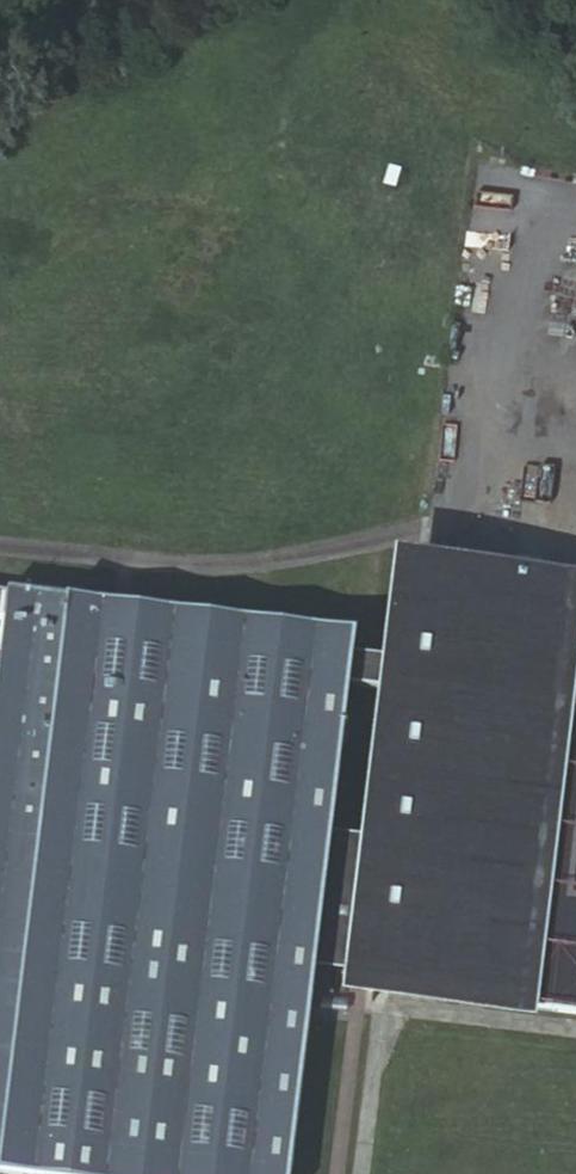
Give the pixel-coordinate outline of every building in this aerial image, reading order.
[(575,1013),(575,565),(399,540),(390,651),(334,644),(330,676),(386,683),(369,832),(312,825),(296,953),(354,959),(352,969),(350,980),(575,1013)] [(32,1173),(270,1173),(295,962),(296,953),(312,825),(330,676),(334,644),(336,625),(296,620),(0,587),(0,1170),(32,1173)] [(354,959),(296,953),(295,962),(352,969),(354,959)] [(575,1017),(575,1013),(350,980),(349,993),(575,1017)]
